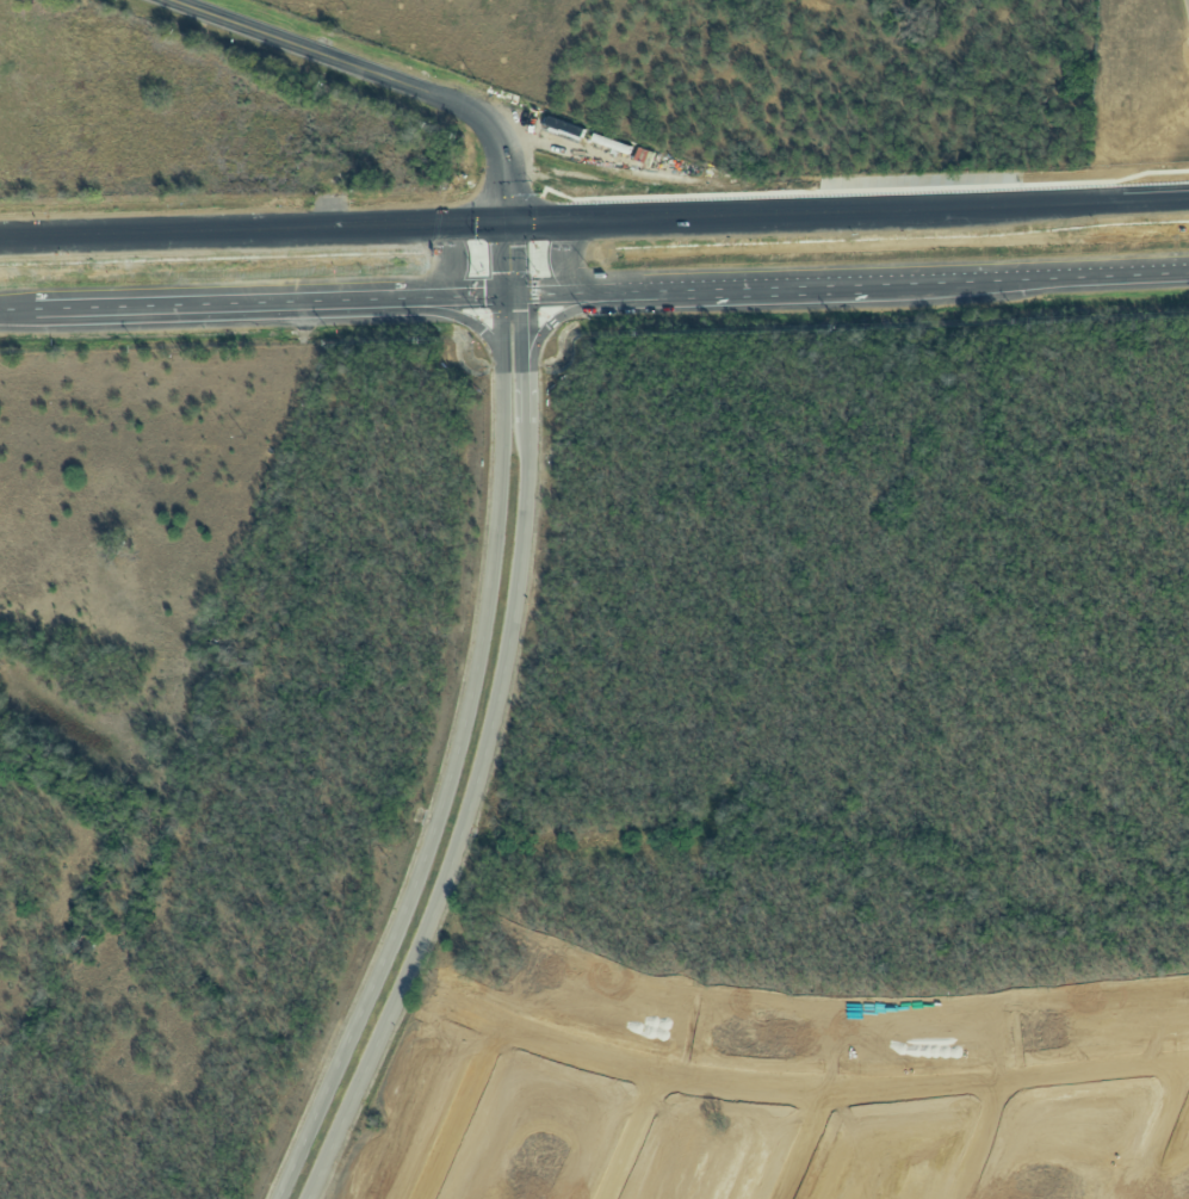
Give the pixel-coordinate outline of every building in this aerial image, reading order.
[(542,127),(578,141),(582,129),(546,115),(542,127)]
